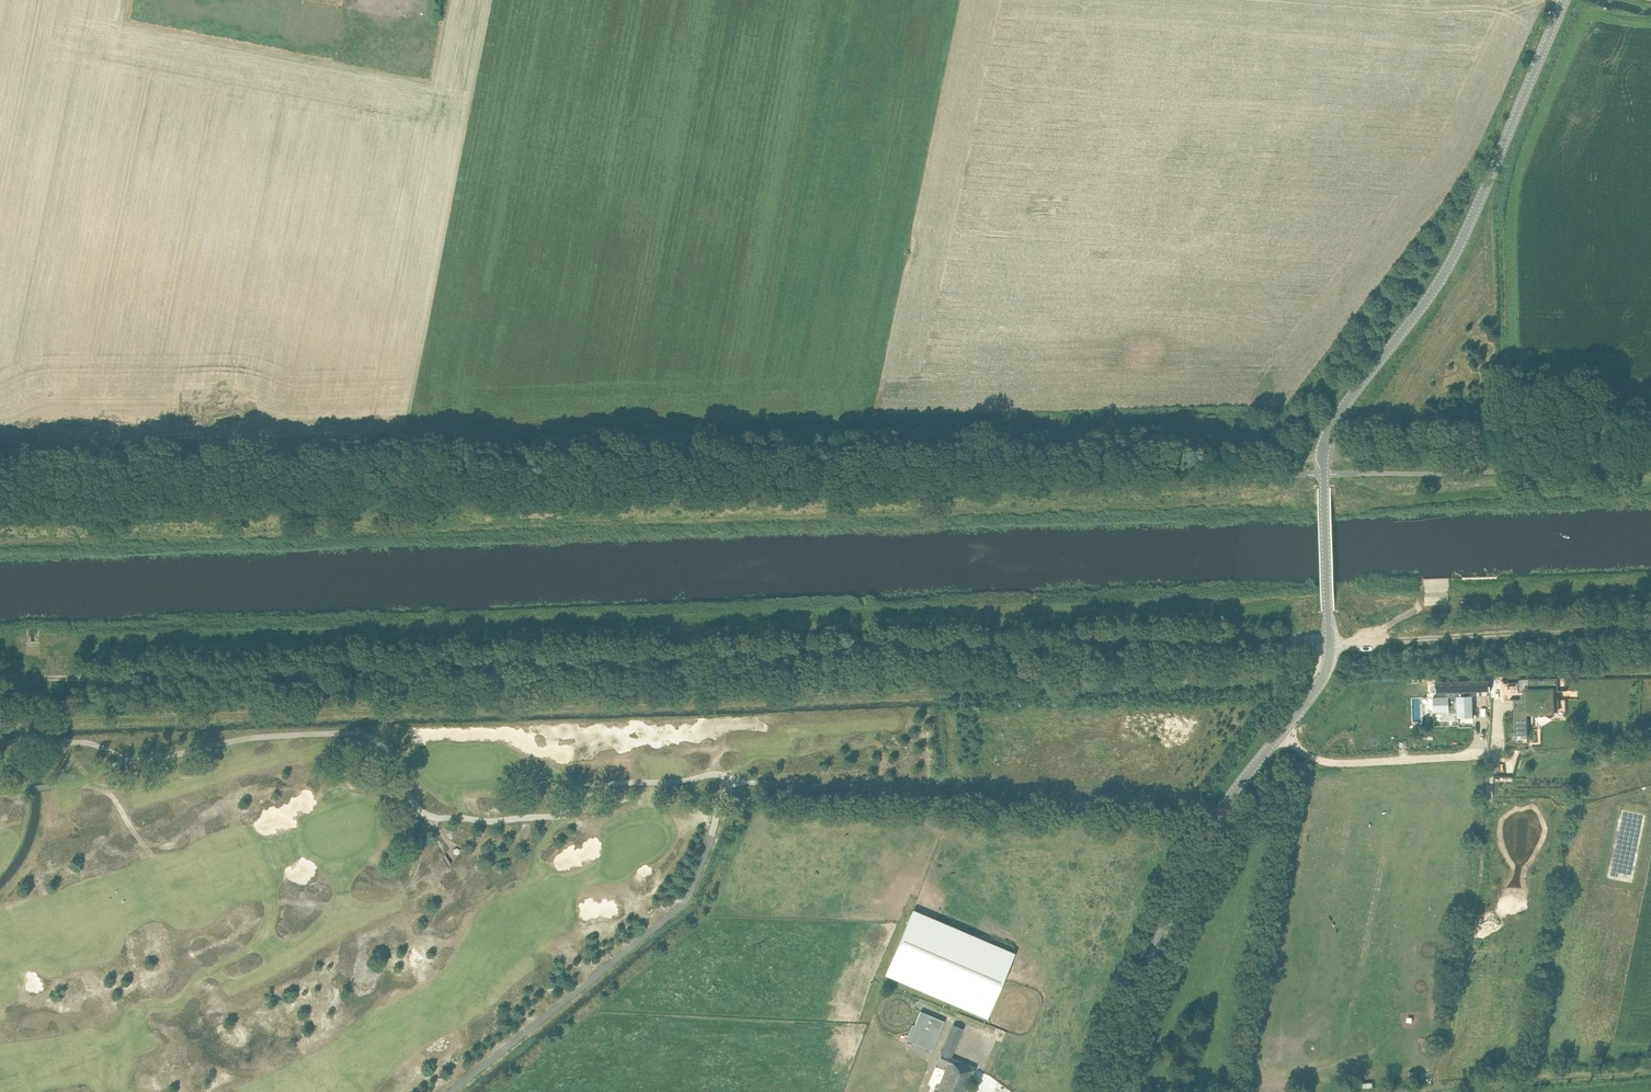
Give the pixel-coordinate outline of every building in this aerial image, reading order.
[(1557,678),(1519,679),(1519,692),(1523,692),(1523,700),(1513,700),(1514,734),(1527,734),(1527,715),(1555,714),(1555,712),(1558,712),(1558,698),(1555,698),(1554,691),(1558,690),(1557,678)] [(1433,692),(1430,692),(1430,718),(1471,717),(1471,696),(1465,696),(1465,692),(1490,691),(1489,680),(1433,682),(1433,692)] [(441,857),(430,864),(440,872),(447,867),(441,857)] [(1016,957),(912,912),(884,976),(987,1022),(1016,957)] [(908,1040),(932,1051),(944,1021),(921,1011),(914,1026),(912,1025),(906,1039),(908,1040)] [(974,1068),(973,1067),(967,1065),(964,1064),(958,1061),(953,1059),(951,1058),(963,1029),(954,1025),(941,1054),(938,1061),(939,1062),(939,1061),(948,1065),(938,1089),(943,1091),(964,1091),(974,1068)]
